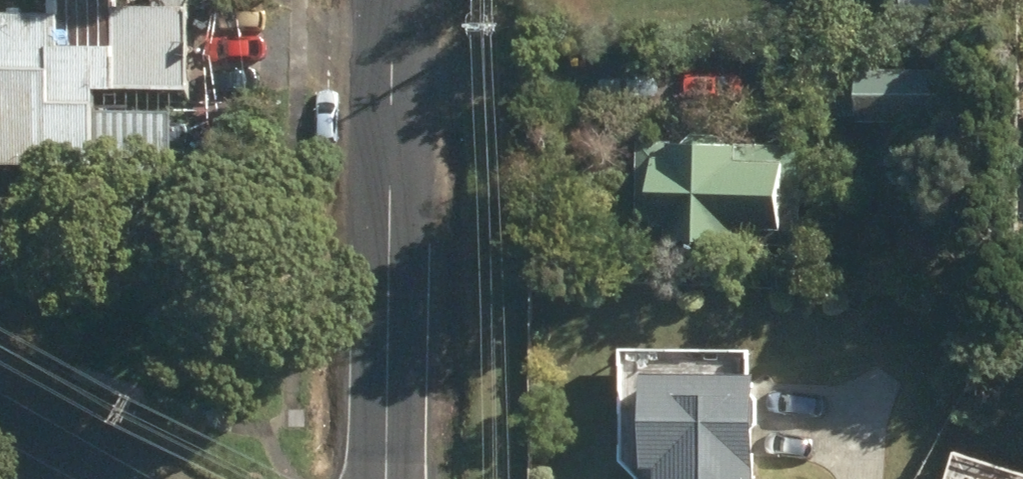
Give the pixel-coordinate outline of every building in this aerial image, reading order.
[(91,172),(91,163),(171,163),(171,116),(92,116),(92,95),(185,95),(185,12),(111,13),(111,0),(47,0),(47,22),(0,21),(0,172),(91,172)] [(852,123),(938,124),(938,118),(958,117),(959,76),(939,75),(939,71),(853,69),(853,74),(826,75),(825,116),(852,117),(852,123)] [(739,137),(749,145),(762,145),(770,135),(769,121),(760,114),(747,114),(738,124),(739,137)] [(682,238),(682,246),(800,245),(799,145),(735,146),(735,132),(685,133),(685,139),(636,139),(637,238),(682,238)] [(750,427),(757,427),(757,398),(747,398),(747,372),(637,369),(634,465),(656,466),(656,478),(748,478),(750,427)]
